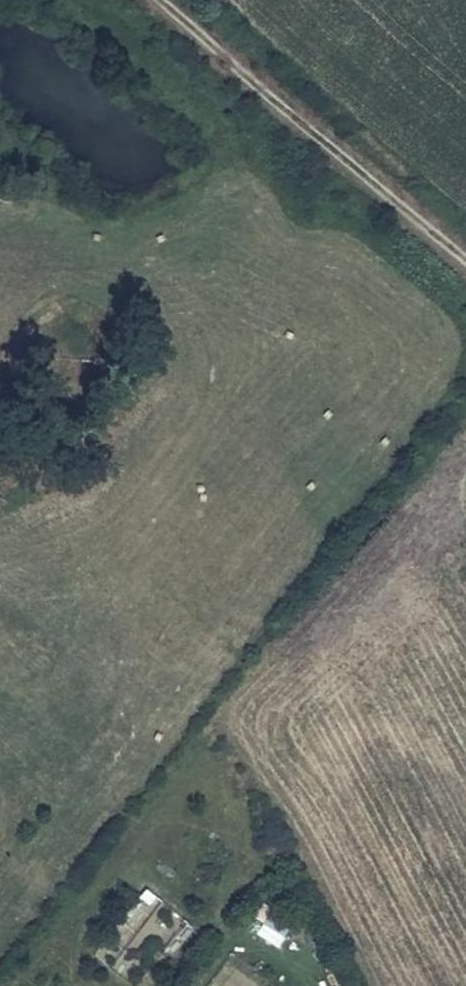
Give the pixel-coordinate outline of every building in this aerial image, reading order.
[(275,946),(292,928),(272,908),(254,926),(275,946)]
